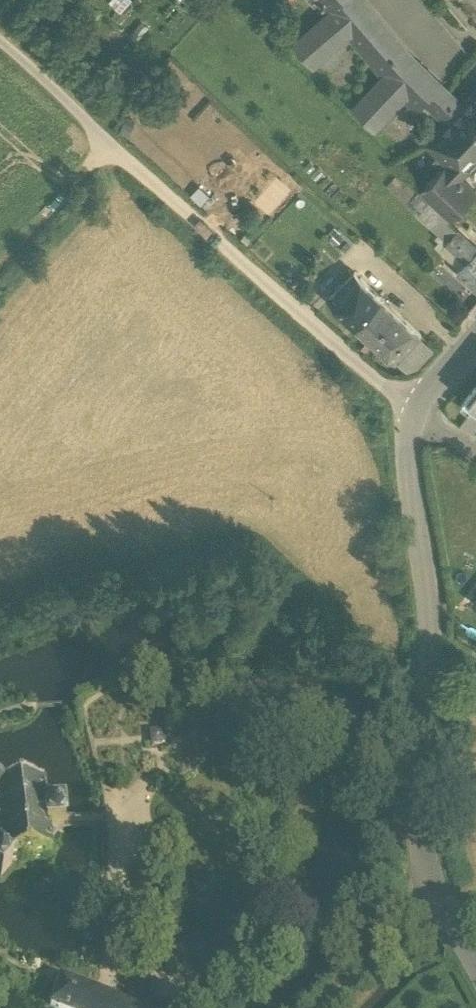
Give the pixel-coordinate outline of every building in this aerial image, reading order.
[(412,45),(373,0),(337,0),(331,5),(294,36),(313,58),(350,27),(385,69),(354,101),(375,121),(406,90),(419,103),(427,94),(447,114),(462,98),(459,96),(462,93),(412,45)] [(428,135),(442,147),(465,169),(475,157),(475,84),(462,98),(447,114),(428,135)] [(423,183),(424,184),(433,193),(453,212),(475,187),(475,180),(465,169),(442,147),(437,152),(445,160),(423,183)] [(433,193),(424,184),(420,189),(428,197),(433,193)] [(355,235),(340,221),(332,229),(348,243),(355,235)] [(448,234),(468,253),(475,245),(475,238),(460,222),(448,234)] [(459,263),(475,278),(475,245),(468,253),(459,263)] [(356,263),(331,289),(355,313),(381,286),(356,263)] [(381,286),(355,313),(372,329),(398,303),(381,286)] [(398,303),(372,329),(397,353),(422,326),(398,303)] [(465,392),(475,401),(475,379),(465,392)] [(165,734),(149,734),(150,750),(165,750),(165,734)] [(3,796),(0,794),(0,879),(11,866),(48,862),(46,841),(50,841),(52,842),(56,835),(62,835),(60,816),(54,816),(49,812),(44,818),(41,792),(3,796)] [(59,981),(49,1007),(129,1007),(105,999),(59,981)]
